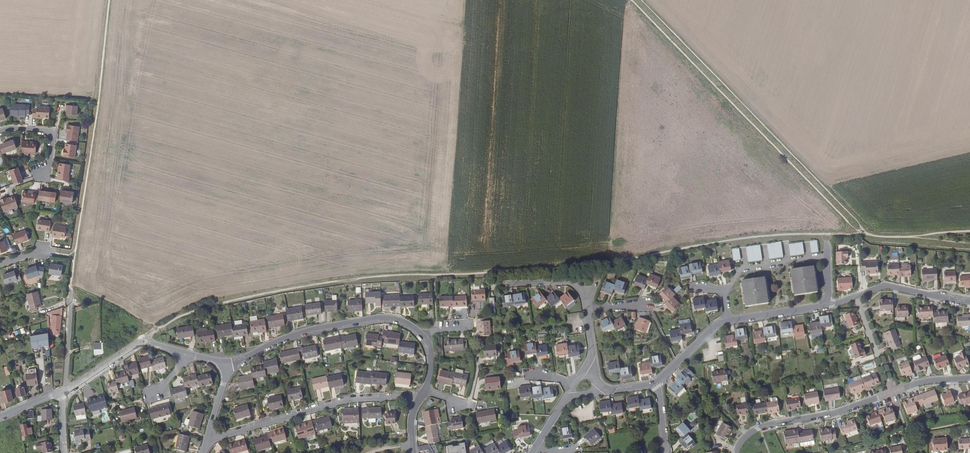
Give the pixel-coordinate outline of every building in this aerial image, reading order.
[(11,104),(10,115),(18,116),(18,115),(25,115),(26,114),(29,114),(30,105),(11,104)] [(78,106),(66,105),(65,110),(67,110),(67,114),(77,115),(78,106)] [(33,117),(41,118),(41,117),(44,117),(49,118),(50,108),(37,107),(37,109),(33,108),(33,117)] [(66,140),(77,141),(80,127),(67,125),(66,130),(68,130),(66,140)] [(0,146),(0,150),(1,154),(16,149),(13,140),(2,144),(2,145),(0,146)] [(22,144),(21,154),(36,155),(36,144),(26,143),(26,145),(22,144)] [(65,151),(64,151),(63,156),(75,157),(77,145),(66,144),(65,149),(65,151)] [(58,179),(69,181),(69,177),(70,165),(60,163),(59,171),(58,171),(57,175),(58,175),(58,179)] [(14,183),(23,180),(18,167),(9,170),(14,183)] [(35,192),(31,192),(28,192),(23,191),(22,202),(34,204),(35,192)] [(51,205),(50,206),(55,207),(57,194),(45,192),(43,203),(48,204),(51,205)] [(74,202),(76,194),(63,192),(62,200),(74,202)] [(4,198),(0,200),(0,201),(4,212),(18,207),(14,196),(7,199),(5,199),(4,198)] [(46,230),(45,231),(49,232),(51,221),(39,219),(37,228),(42,229),(46,230)] [(66,227),(54,225),(52,237),(56,237),(57,236),(65,237),(66,227)] [(26,230),(13,235),(16,244),(29,239),(26,230)] [(809,241),(810,253),(817,252),(815,240),(809,241)] [(779,242),(767,244),(769,259),(782,257),(779,242)] [(801,242),(788,244),(790,256),(803,254),(801,242)] [(759,245),(746,247),(748,262),(761,260),(759,245)] [(731,249),(733,261),(740,260),(738,248),(731,249)] [(848,251),(837,252),(838,264),(847,264),(847,257),(849,257),(848,251)] [(728,260),(717,262),(718,264),(719,272),(730,270),(728,260)] [(699,263),(689,265),(689,266),(691,274),(701,272),(699,263)] [(51,264),(49,273),(61,275),(63,266),(51,264)] [(709,276),(720,274),(719,272),(718,264),(707,266),(709,276)] [(861,264),(861,272),(865,272),(865,275),(877,275),(877,264),(861,264)] [(891,274),(891,275),(899,275),(898,266),(898,264),(887,265),(888,274),(891,274)] [(27,280),(45,275),(43,265),(24,269),(27,280)] [(910,265),(898,266),(899,275),(899,277),(907,277),(907,275),(911,275),(910,265)] [(680,278),(691,276),(691,274),(689,266),(678,268),(680,278)] [(816,289),(813,269),(812,266),(790,270),(790,273),(793,292),(793,296),(816,292),(816,289)] [(922,280),(937,280),(936,269),(921,270),(922,280)] [(21,279),(19,272),(15,273),(14,271),(3,275),(6,284),(17,279),(18,280),(21,279)] [(955,282),(955,272),(943,272),(944,282),(955,282)] [(646,284),(649,285),(656,288),(660,278),(649,274),(648,279),(646,284)] [(646,284),(648,279),(637,275),(634,285),(644,288),(646,284)] [(967,287),(967,288),(969,287),(969,276),(960,277),(960,286),(964,286),(967,286),(967,287)] [(742,284),(745,304),(745,306),(768,303),(768,300),(765,280),(764,277),(741,281),(742,284)] [(842,289),(847,289),(852,289),(851,278),(837,279),(838,291),(843,290),(842,289)] [(616,280),(614,286),(613,289),(623,293),(627,284),(616,280)] [(601,291),(611,295),(613,289),(614,286),(604,282),(601,291)] [(660,294),(667,302),(671,298),(674,295),(667,287),(660,294)] [(484,299),(484,289),(471,290),(471,300),(484,299)] [(380,305),(379,291),(365,292),(366,303),(375,303),(375,306),(380,305)] [(37,292),(26,294),(31,310),(41,307),(37,292)] [(551,307),(559,300),(558,299),(553,292),(545,299),(546,301),(551,307)] [(567,292),(558,299),(559,300),(564,307),(573,300),(567,292)] [(432,293),(418,294),(418,304),(432,304),(432,293)] [(524,293),(513,295),(514,305),(525,303),(524,293)] [(545,299),(540,293),(531,299),(537,307),(546,301),(545,299)] [(383,306),(399,305),(399,297),(399,295),(382,295),(383,306)] [(503,307),(514,305),(513,295),(502,297),(503,307)] [(399,305),(400,307),(413,306),(412,296),(399,297),(399,305)] [(452,297),(452,296),(439,297),(439,307),(452,306),(452,297)] [(452,306),(452,307),(466,306),(466,296),(452,297),(452,306)] [(704,302),(703,297),(692,299),(694,309),(705,307),(704,302)] [(667,302),(664,305),(672,313),(679,306),(671,298),(667,302)] [(893,310),(892,300),(884,300),(884,299),(879,299),(879,310),(893,310)] [(714,300),(704,302),(705,307),(706,312),(716,309),(714,300)] [(361,311),(361,301),(347,302),(348,312),(353,312),(354,311),(361,311)] [(324,313),(329,313),(329,311),(336,311),(336,302),(323,302),(324,313)] [(319,303),(304,305),(305,316),(320,314),(319,303)] [(897,317),(908,317),(907,306),(896,306),(897,317)] [(927,308),(924,308),(918,308),(918,317),(925,317),(925,318),(933,317),(932,314),(932,306),(927,306),(927,308)] [(300,308),(285,311),(287,322),(302,319),(300,308)] [(858,325),(853,312),(844,316),(849,328),(858,325)] [(946,312),(939,312),(940,314),(936,314),(932,314),(933,317),(933,322),(937,322),(937,323),(947,322),(946,312)] [(62,314),(56,314),(55,317),(52,317),(51,332),(60,333),(62,314)] [(282,315),(266,317),(268,328),(284,325),(282,315)] [(820,322),(821,327),(832,325),(830,315),(819,317),(820,322)] [(968,315),(968,316),(963,317),(957,317),(958,326),(969,326),(969,315),(968,315)] [(621,317),(611,322),(613,326),(615,331),(625,326),(621,317)] [(478,325),(479,329),(480,337),(491,336),(489,321),(485,321),(484,318),(476,320),(477,325),(478,325)] [(603,331),(613,326),(611,322),(609,318),(599,322),(603,331)] [(649,321),(639,318),(634,329),(643,332),(645,328),(646,329),(649,321)] [(263,320),(248,323),(250,334),(256,333),(257,334),(266,333),(263,320)] [(681,324),(681,321),(678,321),(680,329),(681,334),(691,332),(690,323),(681,324)] [(792,331),(792,326),(791,322),(780,323),(782,333),(792,331)] [(821,327),(820,322),(809,324),(811,333),(821,332),(821,327)] [(245,325),(231,328),(232,336),(232,339),(247,337),(245,325)] [(803,325),(792,326),(792,331),(793,336),(804,334),(803,325)] [(217,339),(232,336),(231,328),(230,326),(215,328),(217,339)] [(763,331),(764,338),(775,336),(774,326),(763,328),(763,331)] [(16,337),(25,333),(24,328),(14,332),(16,337)] [(176,330),(177,339),(185,338),(185,339),(193,337),(191,328),(176,330)] [(745,328),(734,330),(735,335),(736,340),(747,338),(745,328)] [(681,334),(680,329),(669,331),(671,341),(678,339),(681,339),(681,334)] [(881,334),(883,340),(885,339),(885,341),(888,347),(889,346),(890,350),(899,347),(893,330),(881,334)] [(205,333),(197,334),(196,334),(197,344),(206,342),(206,344),(214,342),(212,331),(205,333)] [(400,334),(394,333),(394,334),(387,333),(387,332),(383,331),(382,338),(382,343),(399,345),(399,342),(400,334)] [(764,338),(763,331),(752,332),(754,342),(765,340),(764,338)] [(47,333),(30,336),(32,349),(49,346),(47,333)] [(343,336),(339,337),(342,348),(345,347),(346,348),(358,346),(355,335),(343,337),(343,336)] [(365,346),(381,348),(382,343),(382,338),(379,338),(379,336),(367,335),(365,346)] [(736,340),(735,335),(724,337),(726,346),(737,345),(736,340)] [(342,348),(339,337),(323,340),(325,351),(342,348)] [(445,351),(464,350),(464,340),(460,340),(445,341),(445,351)] [(399,345),(398,352),(414,354),(415,344),(399,342),(399,345)] [(850,345),(852,350),(855,358),(855,359),(865,355),(863,350),(861,350),(860,346),(859,342),(850,345)] [(525,355),(536,353),(535,346),(535,343),(524,345),(525,355)] [(567,347),(567,344),(556,345),(557,355),(568,354),(567,347)] [(546,345),(535,346),(536,353),(537,356),(548,355),(546,345)] [(578,345),(567,347),(568,354),(568,356),(579,355),(578,345)] [(298,350),(299,355),(302,354),(304,359),(317,356),(314,346),(301,349),(301,347),(297,347),(298,350)] [(484,346),(485,357),(497,357),(496,346),(484,346)] [(299,355),(298,350),(279,354),(281,363),(300,359),(299,355)] [(507,352),(509,362),(509,363),(513,363),(512,362),(520,361),(518,351),(507,352)] [(961,367),(969,365),(964,351),(957,354),(957,355),(953,357),(957,370),(962,368),(961,367)] [(936,370),(949,365),(945,355),(932,360),(936,370)] [(660,356),(649,357),(650,363),(651,367),(661,366),(660,356)] [(929,366),(926,357),(921,359),(913,361),(917,372),(922,370),(921,369),(929,366)] [(152,368),(151,364),(149,358),(139,360),(142,371),(152,368)] [(155,363),(151,364),(152,368),(153,372),(166,369),(164,359),(154,361),(155,363)] [(279,373),(276,362),(267,364),(267,362),(263,363),(263,366),(265,375),(279,373)] [(609,373),(620,371),(620,369),(618,362),(607,363),(609,373)] [(901,375),(905,374),(908,373),(908,375),(912,374),(908,362),(898,365),(901,375)] [(641,374),(652,372),(651,367),(650,363),(639,364),(641,374)] [(127,373),(128,377),(140,374),(137,364),(125,367),(127,373)] [(252,376),(252,380),(255,380),(266,377),(265,375),(263,366),(250,369),(252,376)] [(620,371),(621,379),(632,377),(630,367),(620,369),(620,371)] [(683,371),(674,379),(676,381),(681,386),(683,388),(690,381),(688,379),(689,378),(694,374),(687,368),(683,372),(683,371)] [(714,382),(728,381),(726,370),(713,372),(714,382)] [(26,373),(28,383),(38,381),(36,371),(28,373),(26,373)] [(444,384),(452,386),(453,383),(455,374),(441,371),(438,383),(444,384)] [(355,383),(371,385),(371,384),(372,373),(356,372),(355,383)] [(396,372),(395,383),(410,385),(411,374),(396,372)] [(128,377),(127,373),(115,377),(116,383),(118,388),(122,387),(122,386),(130,384),(128,377)] [(387,374),(372,373),(371,384),(385,385),(387,374)] [(468,377),(455,373),(455,374),(453,383),(465,387),(468,377)] [(341,374),(326,378),(328,387),(329,388),(344,385),(341,374)] [(878,380),(877,376),(876,374),(871,375),(861,379),(861,380),(864,389),(865,391),(869,389),(868,387),(870,386),(875,385),(874,384),(879,382),(878,380)] [(183,379),(186,390),(199,386),(197,378),(196,375),(183,379)] [(199,386),(200,388),(213,384),(211,375),(197,378),(199,386)] [(239,390),(254,387),(252,380),(252,376),(237,379),(239,390)] [(313,390),(328,387),(326,378),(326,377),(311,380),(313,390)] [(485,379),(486,388),(496,387),(496,389),(501,388),(500,377),(485,379)] [(864,389),(861,380),(854,382),(848,384),(851,393),(864,389)] [(676,395),(683,388),(681,386),(676,381),(669,388),(676,395)] [(119,392),(118,388),(116,383),(107,385),(110,398),(114,397),(113,394),(119,392)] [(25,393),(23,385),(16,387),(17,390),(15,390),(16,395),(25,393)] [(530,388),(530,386),(519,388),(520,397),(531,396),(530,388)] [(12,398),(9,387),(0,390),(3,400),(12,398)] [(531,396),(531,398),(542,397),(541,389),(541,387),(530,388),(531,396)] [(289,402),(294,401),(293,399),(303,397),(301,388),(286,391),(289,402)] [(542,397),(542,399),(553,397),(552,388),(541,389),(542,397)] [(838,388),(823,390),(825,402),(832,400),(839,398),(838,388)] [(172,392),(174,399),(175,401),(188,397),(186,390),(183,391),(183,389),(172,392)] [(919,404),(919,405),(923,403),(924,405),(938,400),(934,390),(916,396),(919,404)] [(946,394),(941,396),(944,406),(954,402),(950,391),(946,393),(946,394)] [(804,395),(806,405),(821,402),(820,392),(804,395)] [(960,405),(965,403),(965,404),(969,402),(969,392),(962,395),(961,395),(957,396),(960,405)] [(92,398),(87,399),(91,414),(108,410),(104,395),(100,396),(97,398),(93,399),(92,398)] [(628,408),(639,406),(638,400),(638,396),(627,398),(628,408)] [(916,396),(909,399),(910,401),(907,402),(903,403),(907,414),(914,412),(912,406),(919,404),(916,396)] [(280,397),(266,400),(269,412),(275,410),(274,409),(283,406),(280,397)] [(649,398),(638,400),(639,406),(640,410),(651,408),(649,398)] [(791,400),(785,400),(787,410),(792,410),(792,409),(801,407),(799,399),(791,400)] [(600,412),(611,411),(610,405),(610,401),(599,402),(600,412)] [(775,411),(779,410),(777,401),(771,402),(766,403),(768,414),(775,413),(775,411)] [(766,403),(766,402),(752,405),(753,415),(757,414),(758,416),(768,414),(766,403)] [(86,413),(84,403),(73,405),(75,415),(86,413)] [(611,411),(612,415),(623,413),(621,403),(610,405),(611,411)] [(150,410),(152,420),(170,415),(168,405),(150,410)] [(748,415),(747,405),(741,405),(741,406),(736,407),(737,416),(742,415),(744,414),(744,415),(748,415)] [(41,406),(41,414),(36,414),(36,420),(51,420),(51,410),(49,410),(49,406),(41,406)] [(247,406),(233,410),(235,420),(250,416),(247,406)] [(382,419),(381,408),(368,409),(368,410),(363,411),(364,419),(368,419),(369,420),(382,419)] [(885,410),(884,409),(877,411),(877,412),(880,418),(884,417),(886,422),(895,419),(891,408),(887,409),(885,410)] [(122,423),(137,419),(135,409),(120,413),(122,423)] [(349,411),(349,410),(343,410),(344,423),(359,422),(358,409),(354,409),(354,411),(349,411)] [(487,412),(479,414),(481,423),(496,420),(494,409),(487,411),(487,412)] [(422,413),(425,427),(434,425),(436,425),(433,410),(422,413)] [(194,412),(191,422),(189,427),(189,428),(200,431),(204,415),(194,412)] [(877,412),(873,413),(874,414),(870,415),(866,417),(869,426),(881,422),(880,418),(877,412)] [(395,413),(385,414),(386,424),(395,424),(395,413)] [(171,419),(170,415),(152,420),(153,424),(171,419)] [(329,417),(312,423),(315,433),(332,427),(329,417)] [(448,423),(449,430),(463,428),(461,417),(451,419),(452,422),(448,423)] [(710,430),(722,436),(728,424),(716,418),(710,430)] [(839,427),(841,434),(845,432),(845,434),(857,430),(853,419),(848,421),(848,422),(846,423),(842,424),(842,426),(839,427)] [(298,440),(316,435),(315,433),(312,423),(312,421),(307,423),(307,424),(304,425),(303,424),(294,427),(298,440)] [(675,429),(682,437),(687,434),(690,431),(683,423),(675,429)] [(425,427),(424,427),(426,440),(437,437),(434,425),(425,427)] [(512,427),(513,437),(530,435),(528,425),(512,427)] [(559,429),(561,439),(572,437),(570,427),(559,429)] [(76,443),(81,442),(82,442),(81,440),(84,440),(84,441),(91,440),(89,429),(83,430),(82,428),(78,429),(78,431),(75,432),(75,433),(76,437),(75,437),(76,443)] [(267,435),(270,445),(286,440),(283,429),(271,433),(271,434),(267,435)] [(600,436),(594,429),(584,436),(591,445),(597,440),(596,439),(600,436)] [(793,431),(784,433),(785,444),(800,442),(798,433),(798,429),(793,430),(793,431)] [(819,430),(821,442),(836,439),(835,430),(831,431),(831,430),(824,430),(824,429),(819,430)] [(812,430),(798,433),(800,442),(800,443),(814,441),(812,430)] [(257,451),(271,447),(270,445),(267,435),(267,434),(263,435),(264,438),(253,441),(257,451)] [(682,437),(679,440),(686,448),(694,442),(687,434),(682,437)] [(190,438),(180,435),(176,450),(186,452),(190,438)] [(940,449),(947,449),(946,438),(932,439),(932,440),(931,441),(931,443),(933,444),(933,451),(940,450),(940,449)] [(969,448),(969,439),(958,440),(959,449),(969,448)] [(50,441),(35,444),(36,449),(41,448),(42,452),(46,452),(52,452),(50,441)] [(233,444),(228,446),(230,452),(239,452),(248,450),(245,441),(241,442),(242,443),(234,445),(233,444)] [(496,447),(499,452),(505,452),(510,450),(505,441),(496,447)] [(465,443),(458,444),(458,445),(445,447),(446,452),(466,452),(465,443)] [(494,444),(484,449),(487,452),(497,452),(499,452),(496,447),(494,444)] [(419,452),(423,452),(431,452),(430,445),(418,447),(419,452)]
